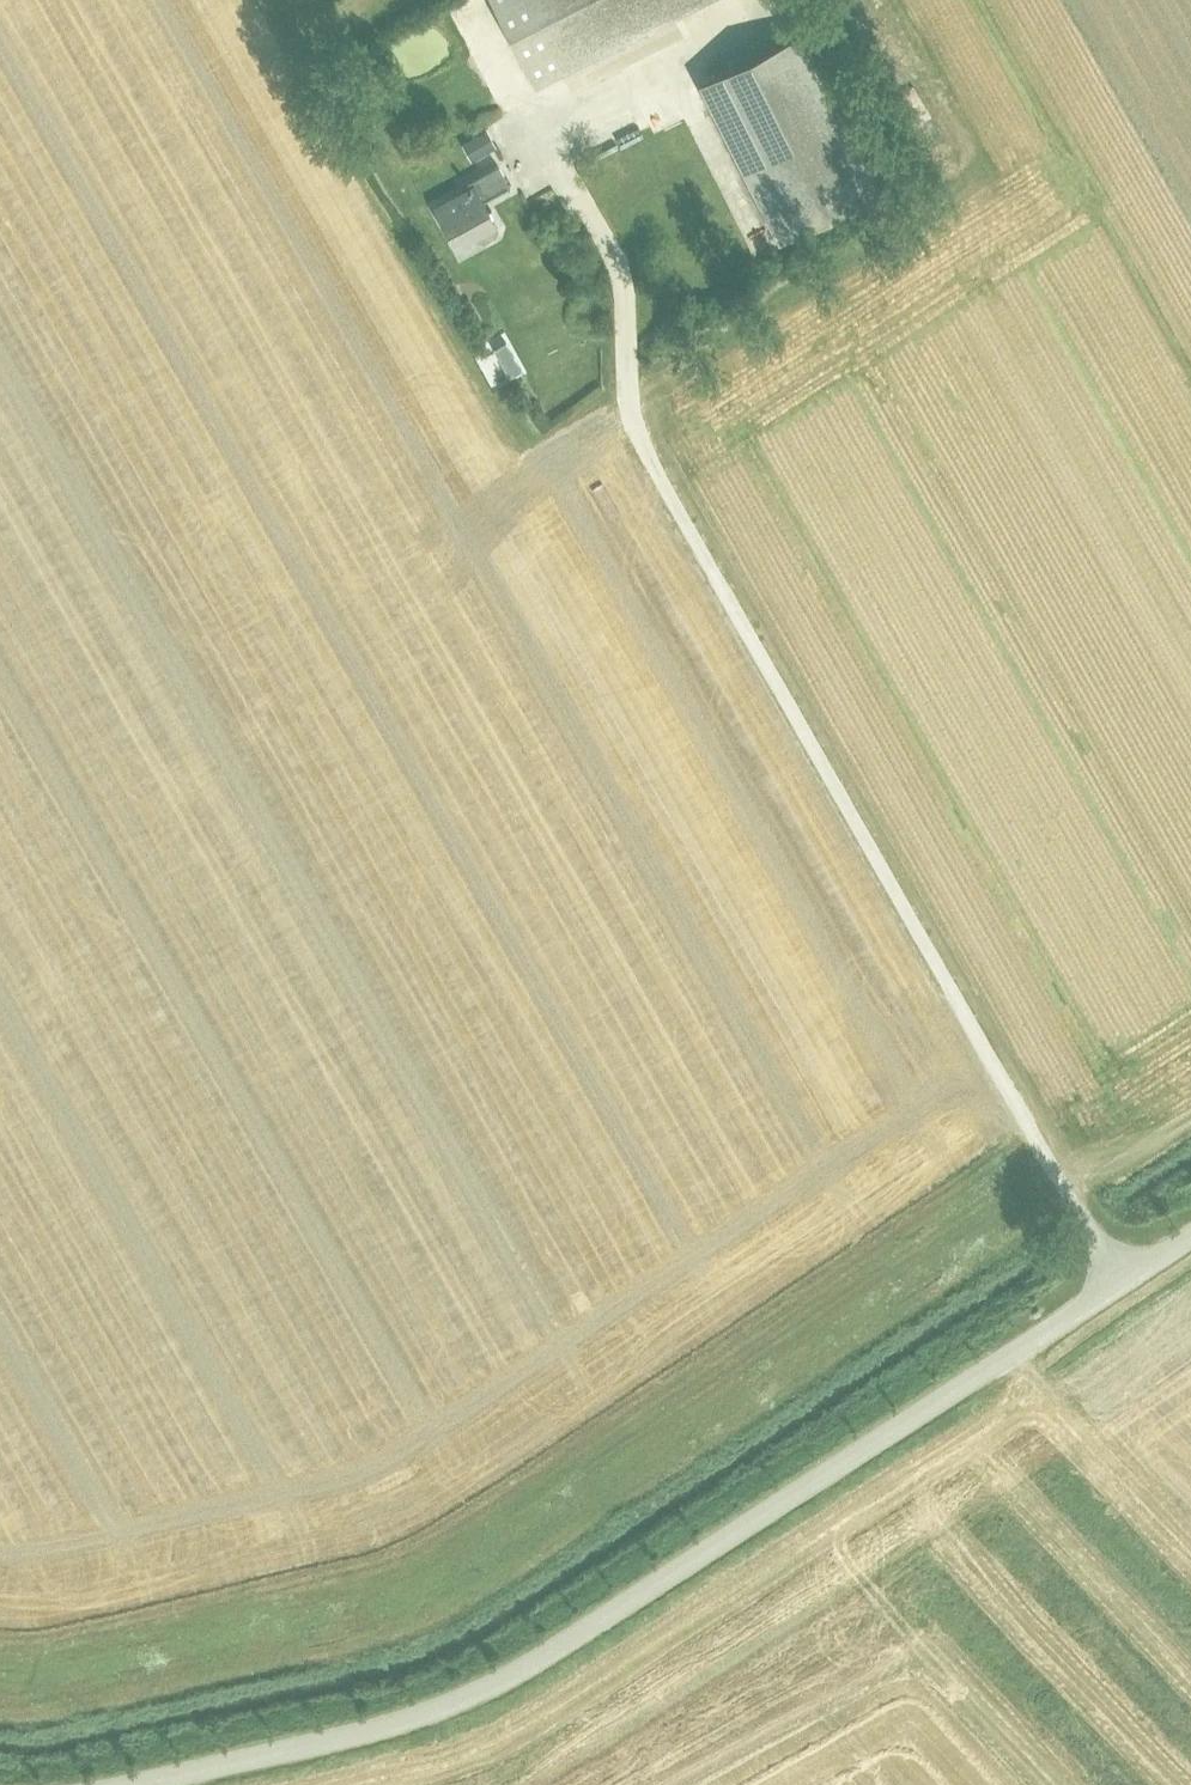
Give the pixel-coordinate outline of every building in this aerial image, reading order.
[(538,82),(702,0),(497,0),(538,82)] [(801,32),(699,84),(778,239),(880,187),(801,32)] [(703,106),(666,120),(679,154),(716,140),(703,106)] [(485,133),(460,146),(469,163),(494,149),(485,133)] [(497,228),(482,200),(509,185),(497,165),(465,183),(468,189),(436,207),(456,243),(473,233),(476,239),(483,241),(495,234),(497,228)]
